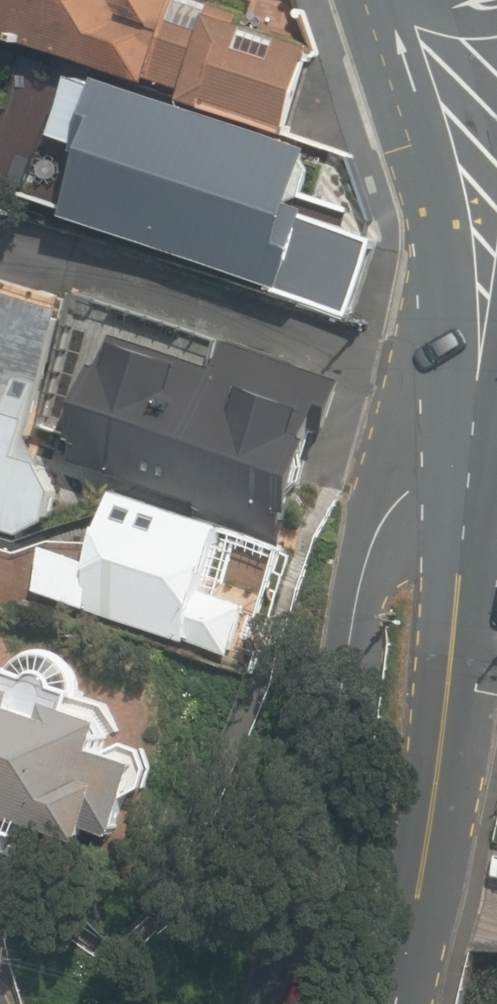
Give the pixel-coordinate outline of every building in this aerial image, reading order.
[(299,131),(323,53),(188,12),(192,0),(0,0),(0,39),(299,131)] [(274,290),(315,159),(77,84),(57,147),(102,161),(81,229),(274,290)] [(21,531),(50,518),(59,488),(48,459),(26,453),(70,304),(0,283),(0,525),(21,531)] [(194,512),(280,541),(290,510),(297,512),(324,435),(317,433),(319,428),(328,431),(346,378),(227,338),(216,370),(114,336),(104,364),(98,362),(72,438),(77,440),(71,460),(197,502),(194,512)] [(39,587),(231,654),(248,605),(204,590),(227,525),(126,489),(101,560),(55,544),(39,587)] [(87,839),(94,821),(118,829),(131,795),(146,787),(153,768),(144,749),(126,743),(112,751),(104,747),(113,720),(104,715),(100,695),(81,689),(82,684),(81,673),(77,664),(71,656),(62,650),(52,646),(42,646),(32,648),(23,653),(15,660),(11,667),(5,680),(0,678),(0,809),(87,839)] [(17,830),(0,824),(0,875),(17,830)]
